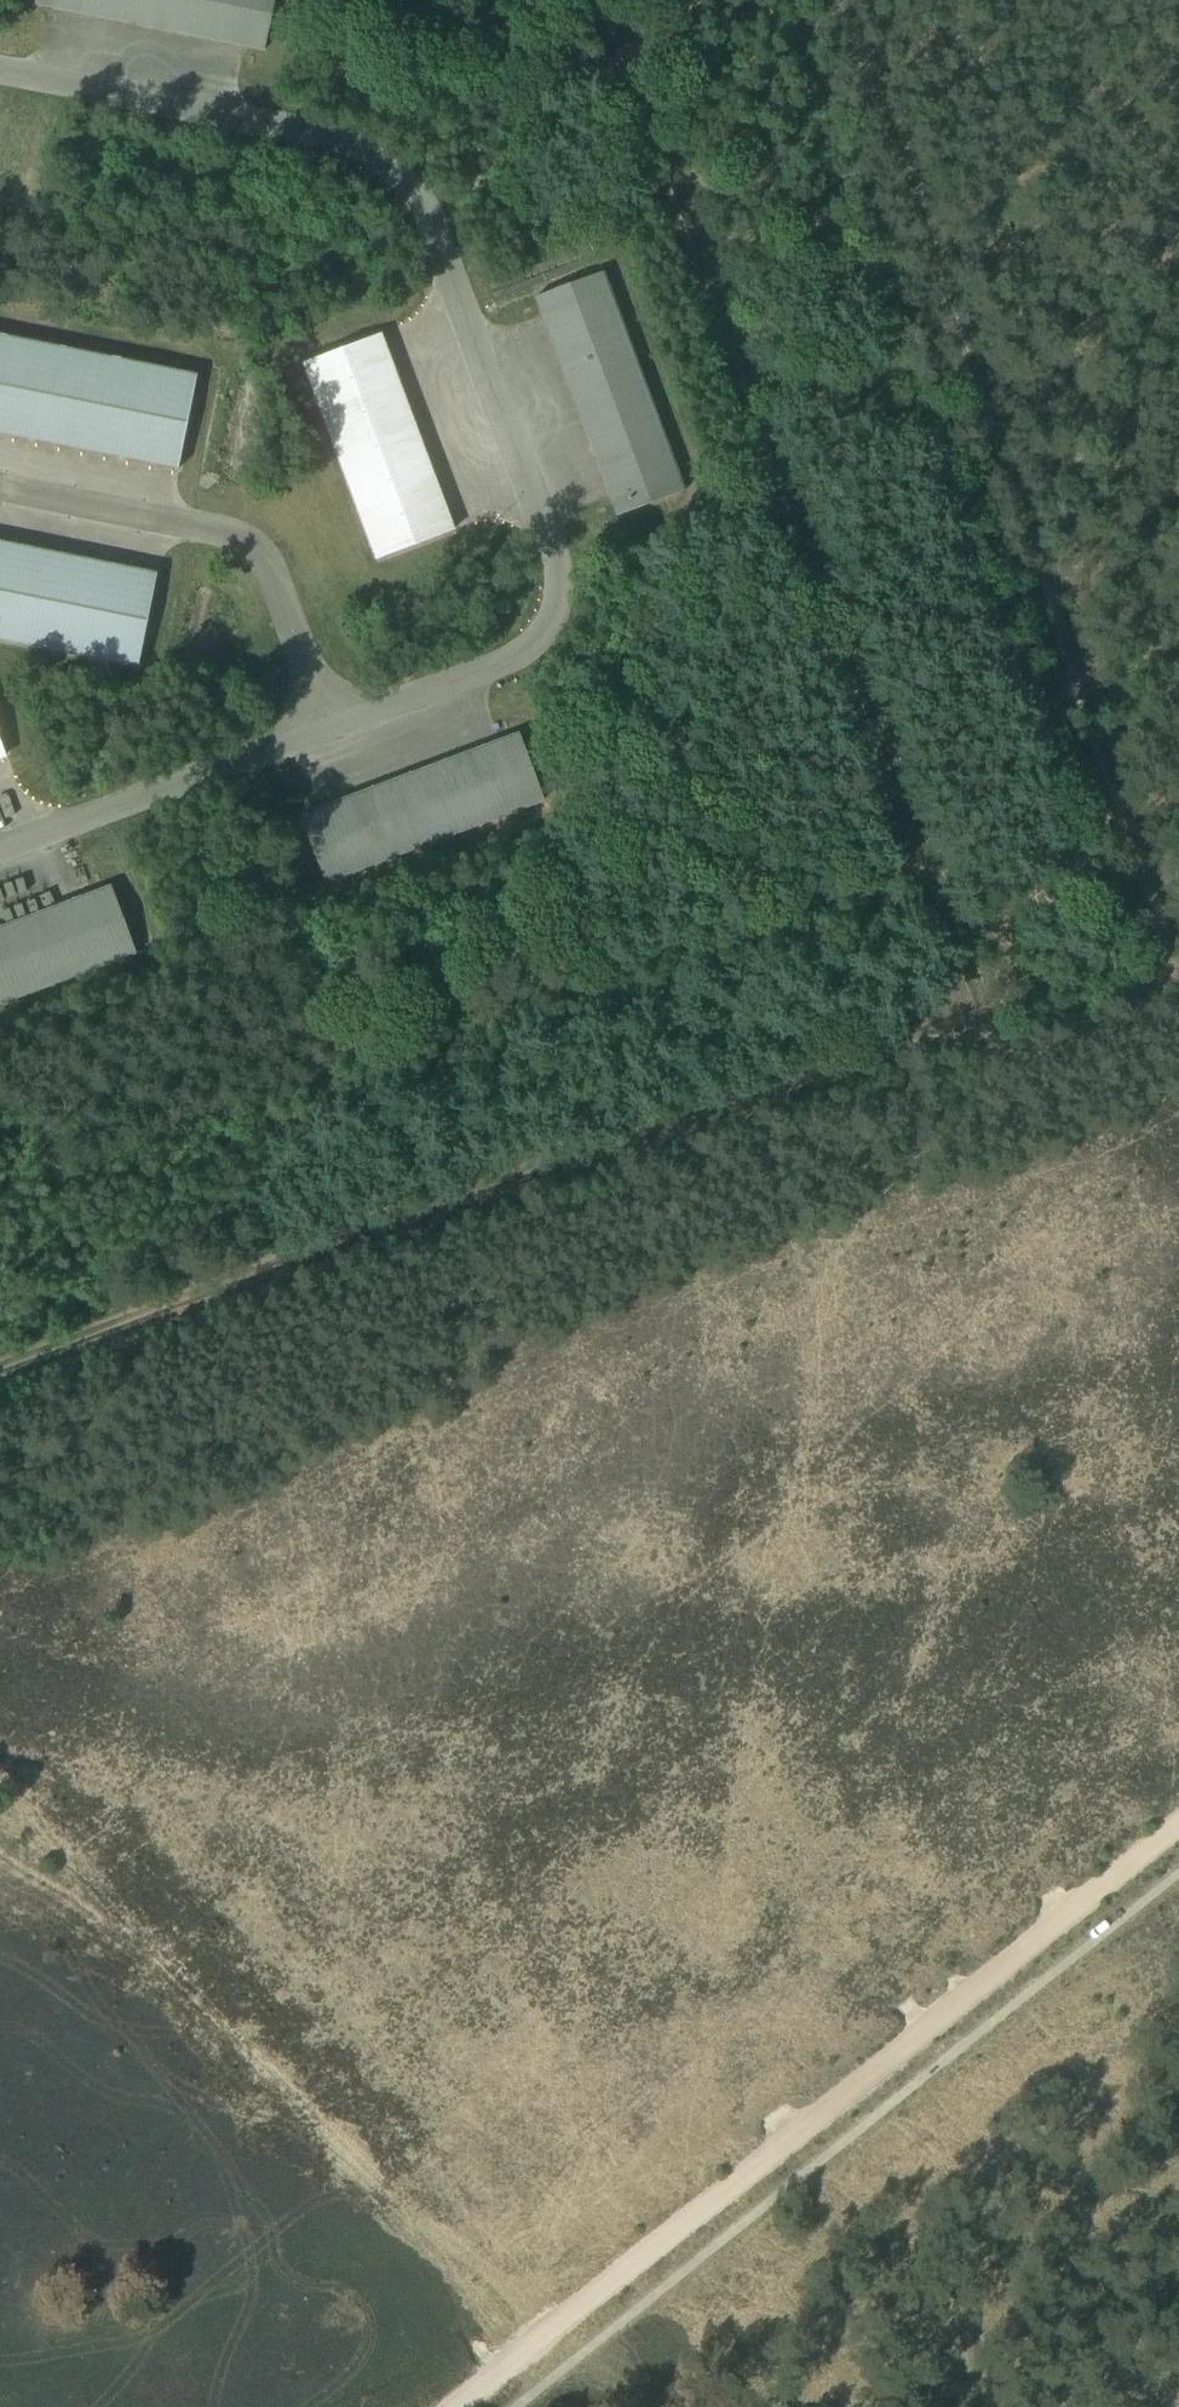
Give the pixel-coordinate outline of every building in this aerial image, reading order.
[(36,3),(265,49),(275,0),(36,0),(36,3)] [(603,271),(537,296),(618,515),(684,491),(603,271)] [(380,334),(305,362),(378,559),(453,530),(380,334)] [(179,469),(198,375),(0,335),(0,433),(179,469)] [(138,667),(158,573),(0,541),(0,639),(138,667)] [(520,733),(301,816),(326,882),(545,800),(520,733)] [(0,928),(0,1003),(137,952),(112,886),(0,928)]
